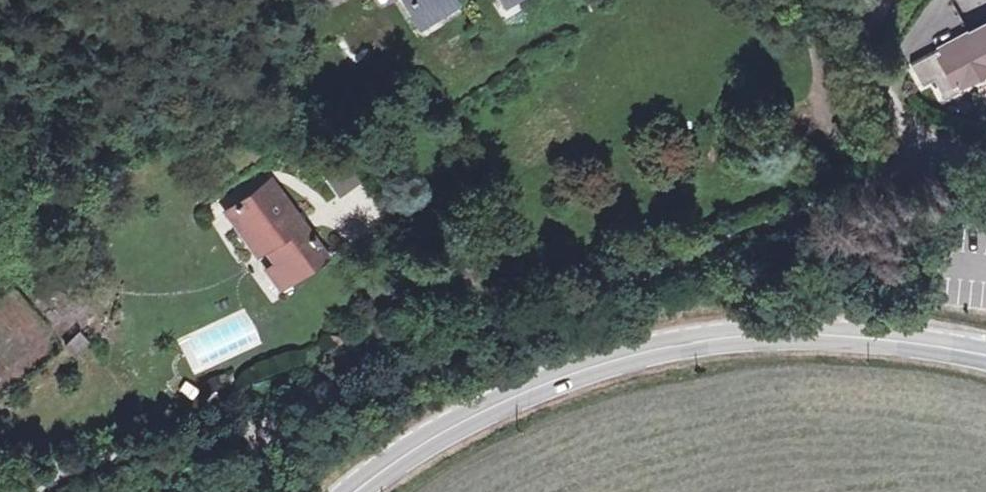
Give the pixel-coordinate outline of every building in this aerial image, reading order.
[(432,0),(375,0),(384,16),(389,12),(398,25),(402,24),(411,38),(428,28),(427,24),(442,15),(440,13),(432,0)] [(440,13),(461,0),(432,0),(440,13)] [(480,15),(503,1),(506,8),(519,0),(471,0),(480,15)] [(935,43),(938,50),(934,52),(947,78),(953,75),(956,81),(985,64),(985,16),(935,43)] [(330,167),(308,183),(325,209),(348,192),(330,167)] [(310,270),(256,193),(209,225),(239,268),(246,263),(270,297),(310,270)] [(68,369),(81,356),(72,347),(58,360),(68,369)]
